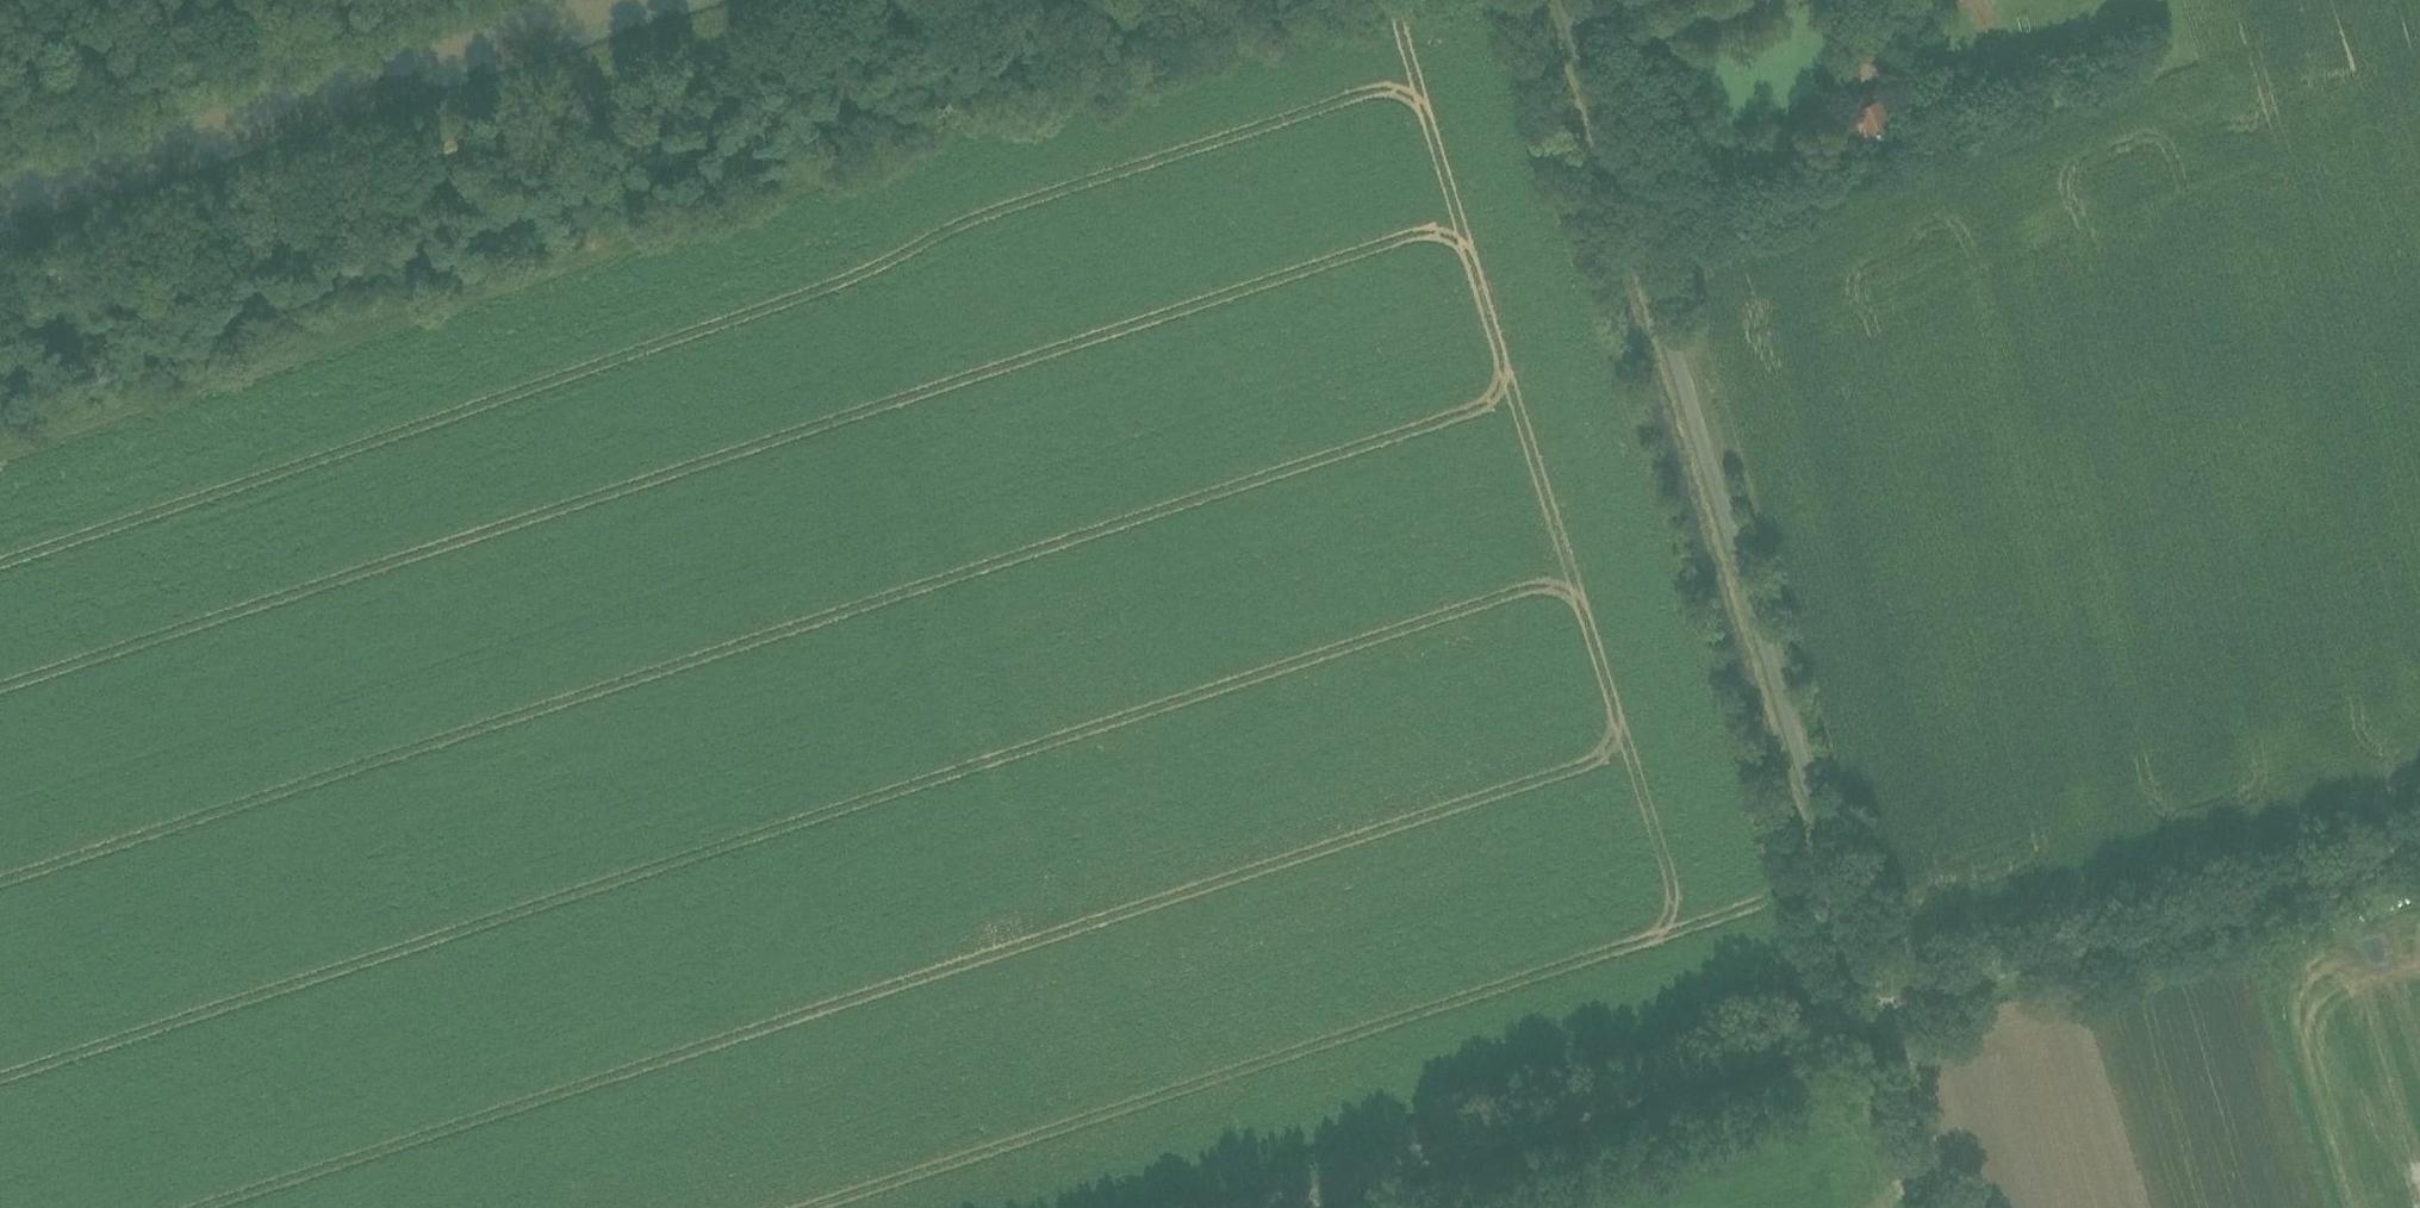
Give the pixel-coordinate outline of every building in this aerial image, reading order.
[(1871,87),(1820,104),(1836,151),(1887,134),(1871,87)]
